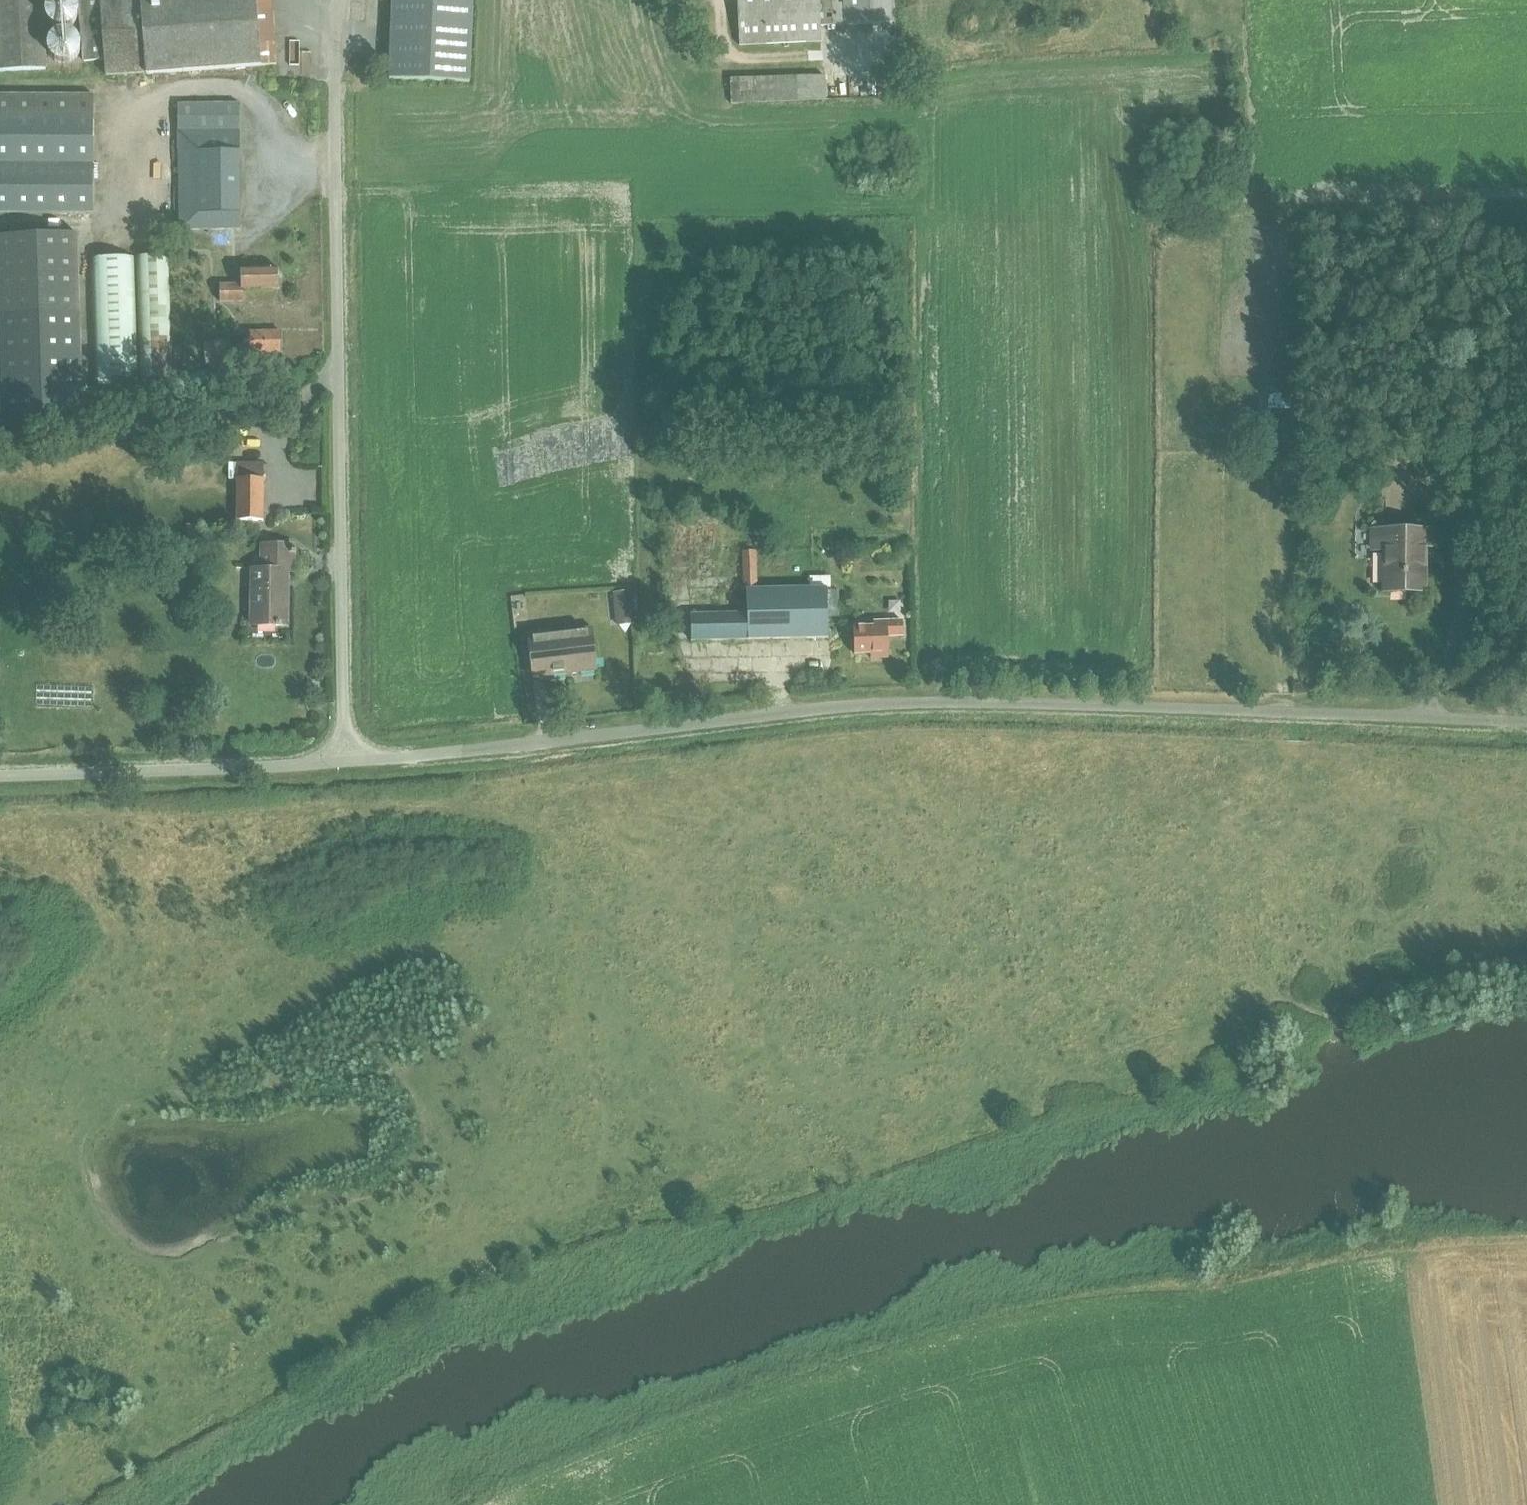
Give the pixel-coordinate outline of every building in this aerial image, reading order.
[(45,70),(42,0),(0,0),(0,71),(45,70)] [(84,63),(106,61),(107,77),(146,75),(276,65),(271,0),(80,0),(84,63)] [(470,0),(390,0),(387,77),(468,80),(470,0)] [(739,45),(820,42),(819,26),(870,24),(871,37),(895,36),(893,0),(737,0),(739,45)] [(287,46),(309,46),(310,22),(287,22),(287,46)] [(286,51),(284,77),(324,78),(325,53),(286,51)] [(868,67),(831,65),(830,83),(867,85),(868,67)] [(730,104),(825,100),(825,76),(730,80),(730,104)] [(0,96),(0,216),(93,215),(93,117),(94,97),(0,96)] [(239,104),(177,104),(179,230),(240,229),(239,104)] [(0,238),(0,326),(4,418),(85,414),(76,235),(0,238)] [(168,256),(136,258),(145,381),(177,378),(168,256)] [(134,258),(90,262),(99,383),(143,380),(134,258)] [(278,290),(277,268),(241,269),(242,285),(219,285),(219,302),(243,302),(243,291),(278,290)] [(281,352),(281,332),(249,333),(249,337),(244,337),(244,343),(237,343),(238,353),(281,352)] [(1272,410),(1271,452),(1297,452),(1298,411),(1272,410)] [(263,521),(263,464),(229,464),(229,479),(237,479),(237,521),(263,521)] [(196,525),(186,525),(186,541),(196,541),(196,525)] [(1426,531),(1372,531),(1372,549),(1384,549),(1384,591),(1426,591),(1426,548),(1426,531)] [(252,570),(252,626),(286,626),(286,572),(292,572),(293,546),(262,545),(262,570),(252,570)] [(691,641),(828,638),(826,588),(756,589),(754,551),(742,552),(744,590),(745,590),(746,613),(690,615),(691,641)] [(629,596),(613,597),(615,617),(631,616),(630,605),(637,605),(636,595),(629,596)] [(853,627),(854,654),(870,653),(870,658),(888,658),(887,636),(902,636),(902,621),(873,622),(873,627),(853,627)] [(597,671),(594,643),(592,628),(527,636),(532,679),(597,671)]
